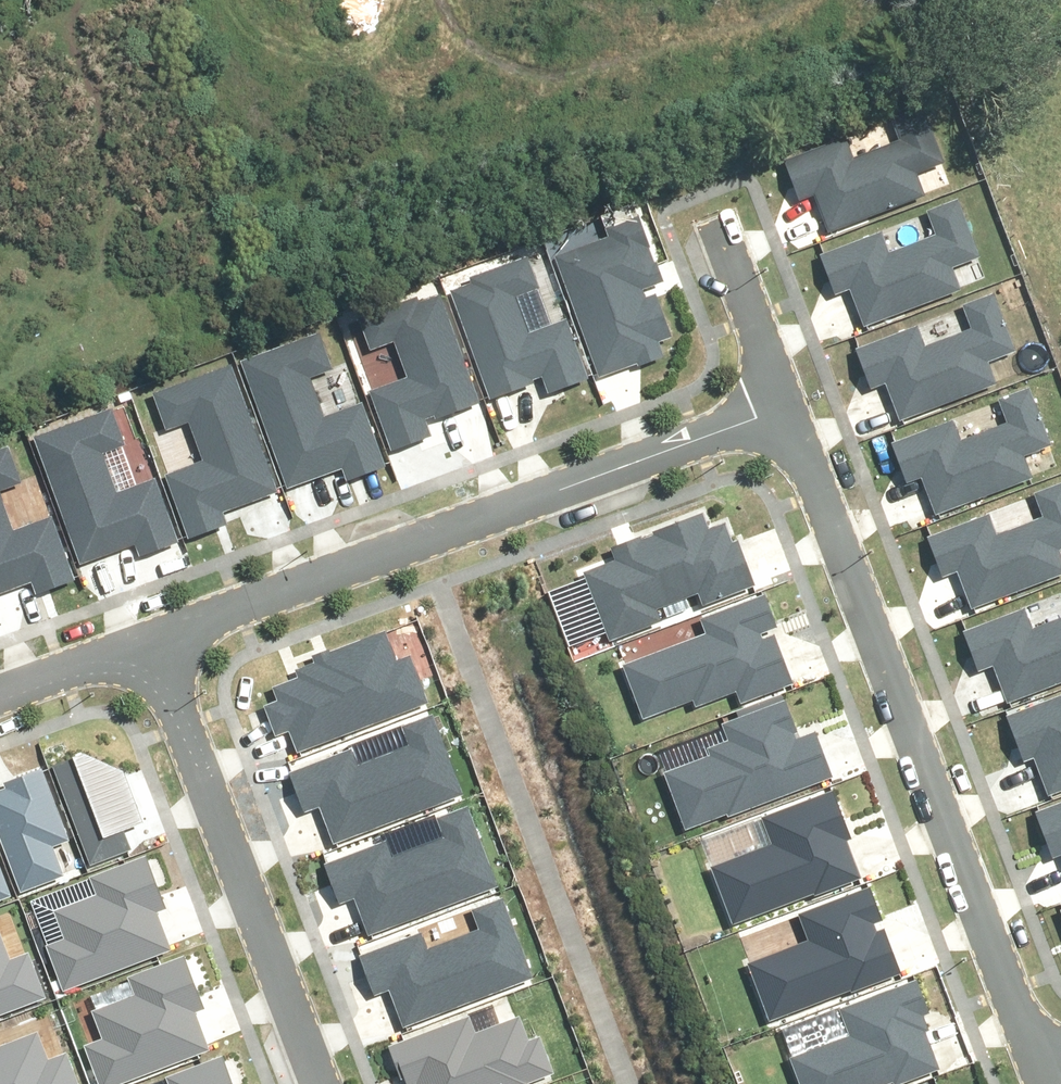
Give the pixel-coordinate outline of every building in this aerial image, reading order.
[(789,162),(801,197),(817,191),(831,230),(925,197),(916,174),(946,164),(927,110),(893,122),(899,137),(851,154),(847,141),(789,162)] [(817,254),(831,293),(847,287),(861,325),(955,290),(947,267),(976,256),(955,202),(927,213),(935,235),(888,253),(880,230),(817,254)] [(552,257),(598,380),(637,365),(638,368),(662,359),(654,339),(668,334),(654,297),(644,301),(641,291),(662,283),(637,218),(605,230),(607,237),(552,257)] [(528,253),(450,280),(492,399),(544,380),(549,394),(590,380),(569,318),(530,332),(515,291),(538,283),(528,253)] [(479,407),(437,289),(359,316),(370,345),(392,337),(407,378),(368,392),(390,454),(432,439),(427,425),(479,407)] [(856,348),(871,387),(886,381),(900,419),(994,384),(986,361),(1015,351),(994,296),(966,307),(974,329),(928,347),(919,324),(856,348)] [(322,332),(244,359),(288,487),(341,469),(346,481),(386,467),(365,405),(326,418),(312,378),(335,370),(322,332)] [(278,491),(232,363),(153,391),(167,429),(190,421),(205,461),(166,475),(188,536),(229,521),(225,510),(278,491)] [(891,442),(906,481),(922,475),(936,513),(1030,478),(1021,455),(1050,445),(1030,390),(1001,401),(1010,424),(963,441),(954,418),(891,442)] [(111,408),(33,438),(82,564),(135,544),(139,555),(180,540),(156,479),(118,494),(103,454),(126,445),(111,408)] [(0,449),(0,492),(20,484),(6,447),(0,449)] [(941,577),(957,572),(971,609),(1060,576),(1060,564),(1056,552),(1060,550),(1060,488),(1036,497),(1045,520),(998,537),(990,515),(926,538),(941,577)] [(30,583),(34,594),(75,579),(51,518),(13,532),(0,499),(0,594),(30,583)] [(584,571),(610,637),(661,618),(657,609),(696,594),(702,608),(755,588),(736,540),(729,543),(721,523),(708,528),(703,515),(611,550),(614,560),(584,571)] [(621,666),(642,722),(692,703),(694,708),(736,692),(740,702),(790,683),(772,636),(763,640),(759,630),(772,625),(761,598),(703,620),(708,633),(621,666)] [(979,666),(995,660),(1009,698),(1060,679),(1060,617),(1036,626),(1028,604),(964,627),(979,666)] [(292,720),(300,742),(429,696),(413,652),(398,657),(387,627),(315,653),(318,659),(296,667),(300,672),(275,681),(281,697),(272,700),(281,724),(292,720)] [(1047,796),(1060,791),(1060,692),(1002,715),(1022,765),(1033,761),(1047,796)] [(663,772),(685,831),(728,815),(729,818),(833,780),(816,732),(801,737),(787,699),(722,723),(729,742),(709,749),(711,755),(663,772)] [(321,799),(336,839),(467,789),(436,707),(398,721),(405,739),(356,758),(351,745),(289,768),(304,805),(321,799)] [(126,830),(148,822),(129,769),(78,752),(53,761),(89,860),(132,845),(126,830)] [(71,838),(42,764),(5,778),(8,786),(0,789),(0,830),(22,886),(64,870),(55,844),(71,838)] [(709,865),(732,926),(860,879),(845,840),(850,838),(832,791),(760,818),(769,843),(709,865)] [(350,888),(366,929),(497,879),(466,797),(428,811),(435,829),(386,847),(381,834),(319,858),(333,895),(350,888)] [(1032,812),(1050,860),(1060,856),(1060,801),(1032,812)] [(62,988),(173,946),(159,909),(167,906),(147,852),(92,873),(98,890),(55,907),(65,932),(44,940),(62,988)] [(12,888),(0,857),(0,893),(12,888)] [(748,966),(769,1021),(851,991),(852,993),(902,974),(885,929),(878,931),(875,921),(881,919),(869,888),(800,914),(811,942),(748,966)] [(392,983),(408,1023),(539,973),(507,891),(470,905),(477,923),(428,941),(423,929),(361,952),(375,989),(392,983)] [(51,995),(33,948),(12,956),(2,930),(0,930),(0,1014),(51,995)] [(214,1045),(200,1008),(208,1005),(188,951),(133,972),(139,989),(96,1005),(106,1031),(84,1039),(101,1083),(109,1083),(214,1045)] [(803,1083),(899,1083),(942,1068),(928,1029),(932,1027),(915,980),(842,1007),(852,1031),(791,1054),(803,1083)] [(410,1082),(419,1079),(421,1083),(520,1083),(559,1069),(544,1029),(533,1033),(524,1010),(480,1027),(472,1007),(392,1038),(410,1082)] [(71,1044),(50,1052),(40,1026),(0,1041),(0,1083),(86,1083),(71,1044)] [(229,1055),(174,1076),(177,1083),(240,1083),(229,1055)]
